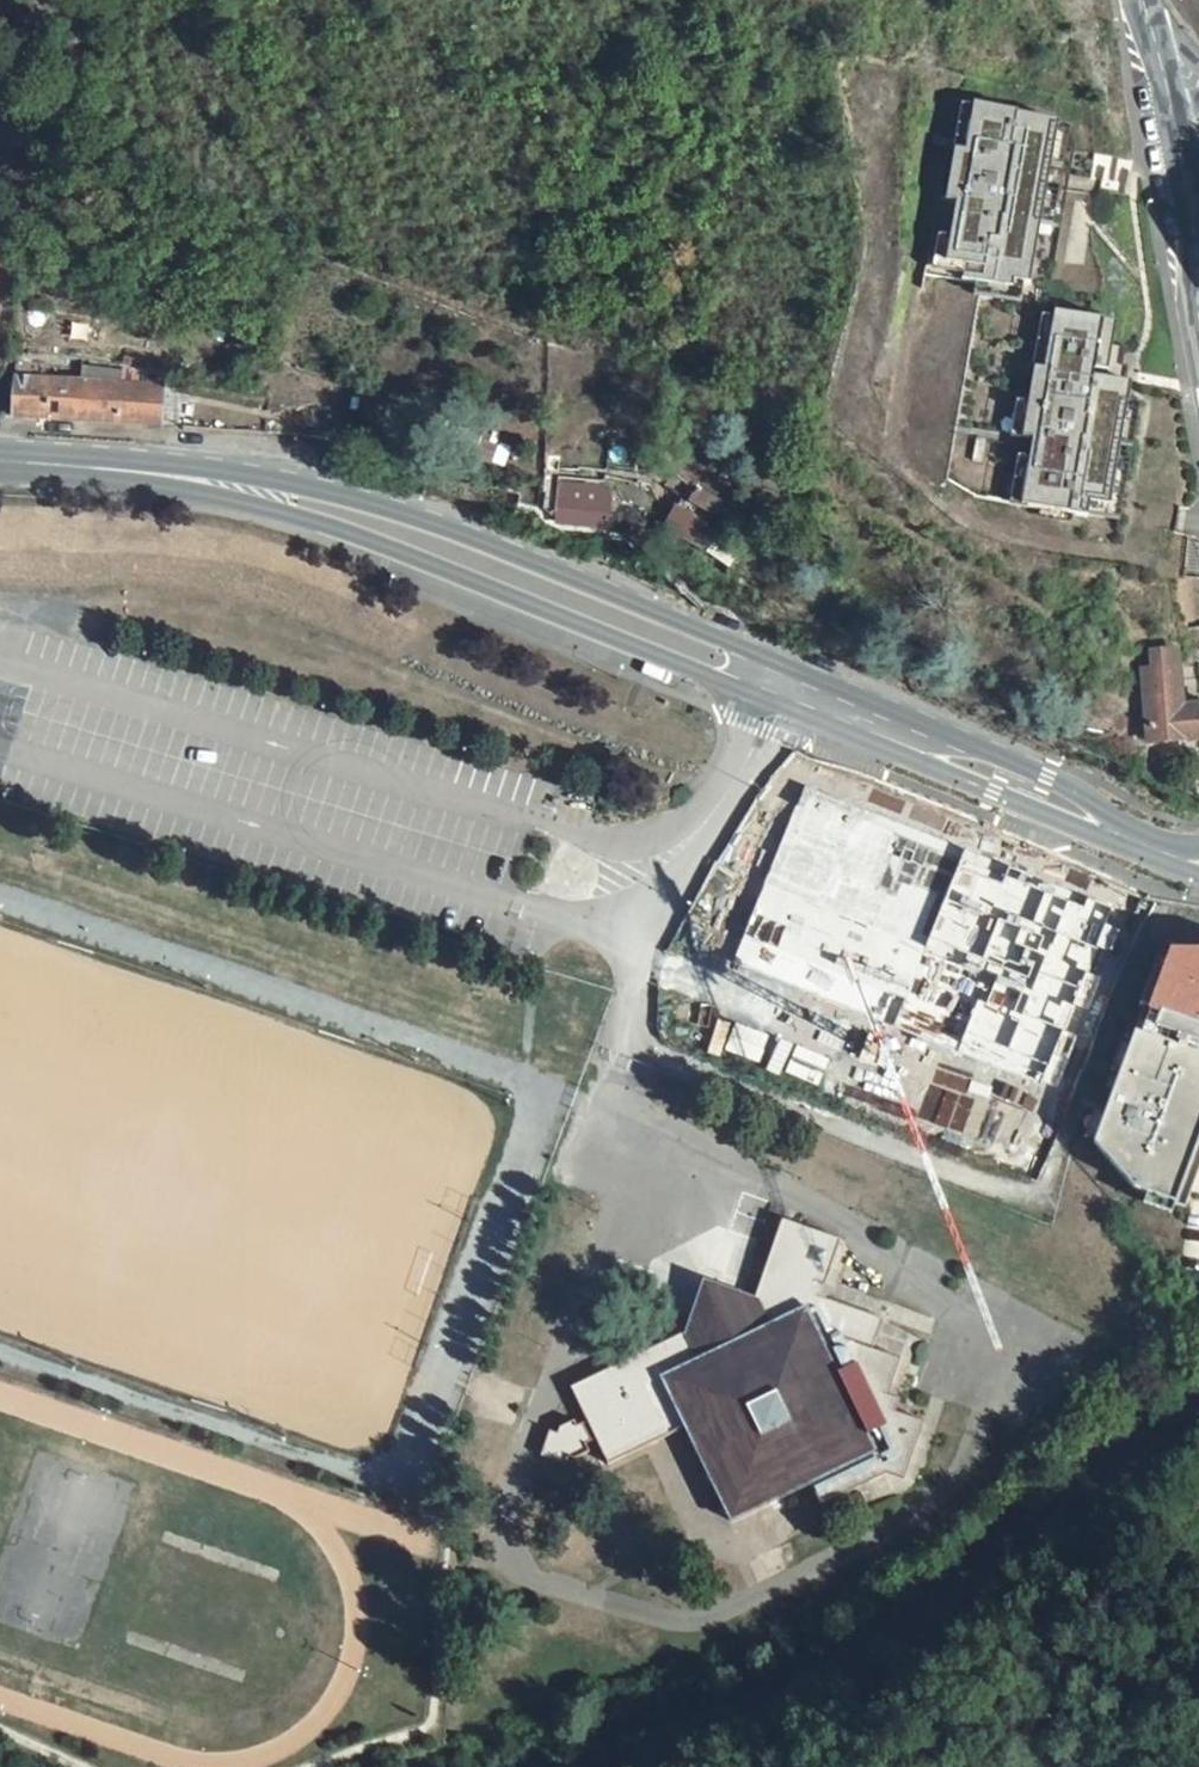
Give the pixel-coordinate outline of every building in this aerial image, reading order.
[(963,96),(935,265),(1034,285),(1062,115),(963,96)] [(1116,317),(1054,305),(1022,502),(1116,518),(1135,378),(1106,375),(1116,317)] [(17,362),(16,379),(13,417),(79,420),(81,382),(43,380),(45,364),(17,362)] [(163,376),(146,372),(124,367),(122,385),(81,382),(79,420),(161,425),(163,376)] [(610,492),(563,487),(560,521),(607,525),(610,492)] [(686,487),(680,506),(714,517),(720,498),(686,487)] [(676,503),(662,525),(695,546),(709,523),(676,503)] [(1178,651),(1153,653),(1154,672),(1145,672),(1149,743),(1198,739),(1198,707),(1182,708),(1178,651)] [(1120,915),(803,781),(729,961),(1053,1096),(1120,915)] [(1172,946),(1148,1009),(1138,1032),(1093,1141),(1142,1193),(1186,1207),(1198,1169),(1198,946),(1172,946)] [(887,1396),(900,1360),(874,1350),(885,1320),(820,1299),(841,1241),(782,1219),(755,1299),(704,1281),(685,1333),(605,1372),(571,1388),(588,1422),(596,1439),(609,1464),(643,1448),(684,1428),(731,1525),(812,1485),(822,1506),(856,1489),(887,1474),(903,1480),(923,1423),(895,1413),(900,1400),(887,1396)] [(560,1429),(554,1451),(575,1460),(589,1453),(585,1444),(577,1428),(574,1421),(560,1429)] [(588,1422),(577,1428),(585,1444),(596,1439),(588,1422)] [(132,1545),(120,1541),(111,1565),(124,1569),(132,1545)]
